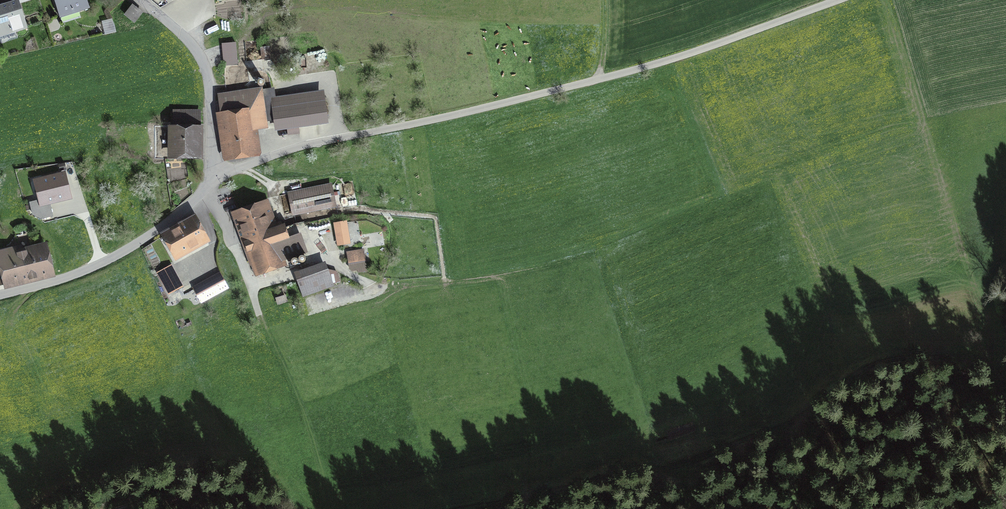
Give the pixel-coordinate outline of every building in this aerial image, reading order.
[(89,8),(86,0),(55,0),(60,17),(89,8)] [(18,1),(0,7),(0,36),(27,28),(18,1)] [(125,14),(134,22),(142,13),(133,5),(125,14)] [(235,43),(222,44),(224,65),(237,64),(235,43)] [(219,96),(227,156),(255,152),(252,131),(255,131),(254,123),(264,122),(260,90),(219,96)] [(323,97),(273,104),(276,128),(326,121),(323,97)] [(174,124),(197,124),(199,124),(199,113),(191,113),(191,111),(174,111),(174,124)] [(197,124),(174,124),(174,153),(195,153),(196,153),(197,124)] [(64,175),(38,181),(42,199),(43,203),(50,201),(69,196),(64,175)] [(294,214),(334,206),(329,185),(290,193),(294,214)] [(53,216),(50,201),(43,203),(42,199),(29,202),(32,215),(41,219),(53,216)] [(309,238),(304,222),(283,228),(281,221),(275,224),(268,204),(238,215),(259,274),(285,265),(283,260),(306,252),(304,246),(309,238)] [(348,218),(334,220),(336,244),(350,242),(348,218)] [(194,219),(166,234),(178,255),(206,239),(194,219)] [(211,219),(203,222),(211,241),(219,238),(211,219)] [(358,221),(349,223),(352,241),(361,240),(358,221)] [(50,272),(44,248),(22,253),(21,246),(0,252),(0,258),(0,259),(0,285),(50,272)] [(365,258),(364,258),(363,250),(348,252),(351,270),(357,269),(358,272),(367,271),(365,258)] [(298,279),(303,295),(340,282),(336,272),(327,269),(298,279)] [(219,274),(195,288),(202,301),(226,287),(219,274)] [(164,281),(170,292),(181,286),(175,275),(164,281)]
